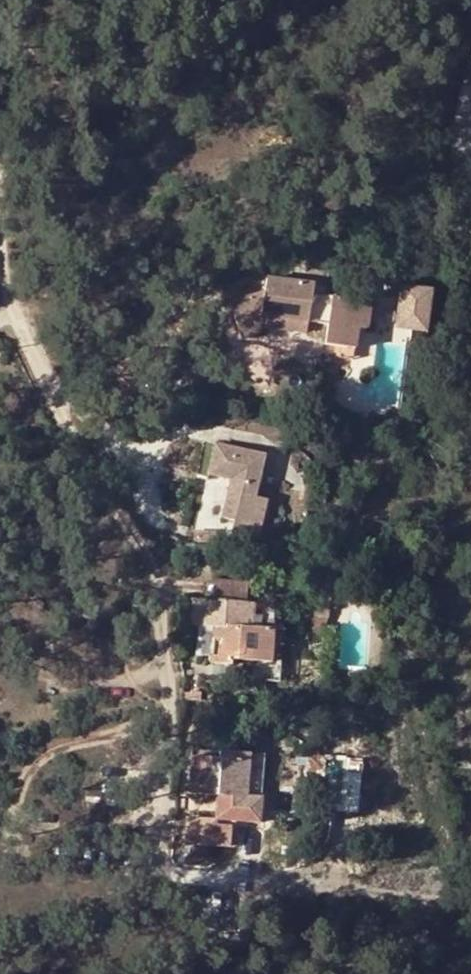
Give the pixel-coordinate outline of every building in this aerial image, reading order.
[(370,305),(327,299),(310,298),(312,287),(266,280),(264,294),(228,305),(241,341),(258,334),(260,319),(307,325),(327,328),(324,348),(347,351),(349,332),(357,332),(366,334),(370,305)] [(437,332),(441,287),(407,284),(403,328),(437,332)] [(260,319),(258,334),(305,340),(307,325),(260,319)] [(349,332),(347,351),(355,352),(357,332),(349,332)] [(216,479),(221,451),(213,449),(207,477),(216,479)] [(221,451),(216,479),(230,482),(222,521),(234,524),(231,538),(256,544),(264,505),(255,503),(265,461),(221,451)] [(317,596),(329,597),(331,580),(319,579),(317,596)] [(245,631),(245,606),(246,585),(213,583),(213,603),(191,601),(189,628),(211,630),(208,666),(230,668),(230,661),(280,666),(283,633),(272,633),(273,624),(259,622),(259,632),(245,631)] [(329,597),(317,596),(315,616),(326,618),(329,597)] [(259,632),(259,622),(253,622),(253,606),(245,606),(245,631),(259,632)] [(220,761),(190,759),(189,795),(245,799),(247,756),(220,754),(220,761)] [(225,821),(191,823),(192,842),(227,840),(225,821)]
